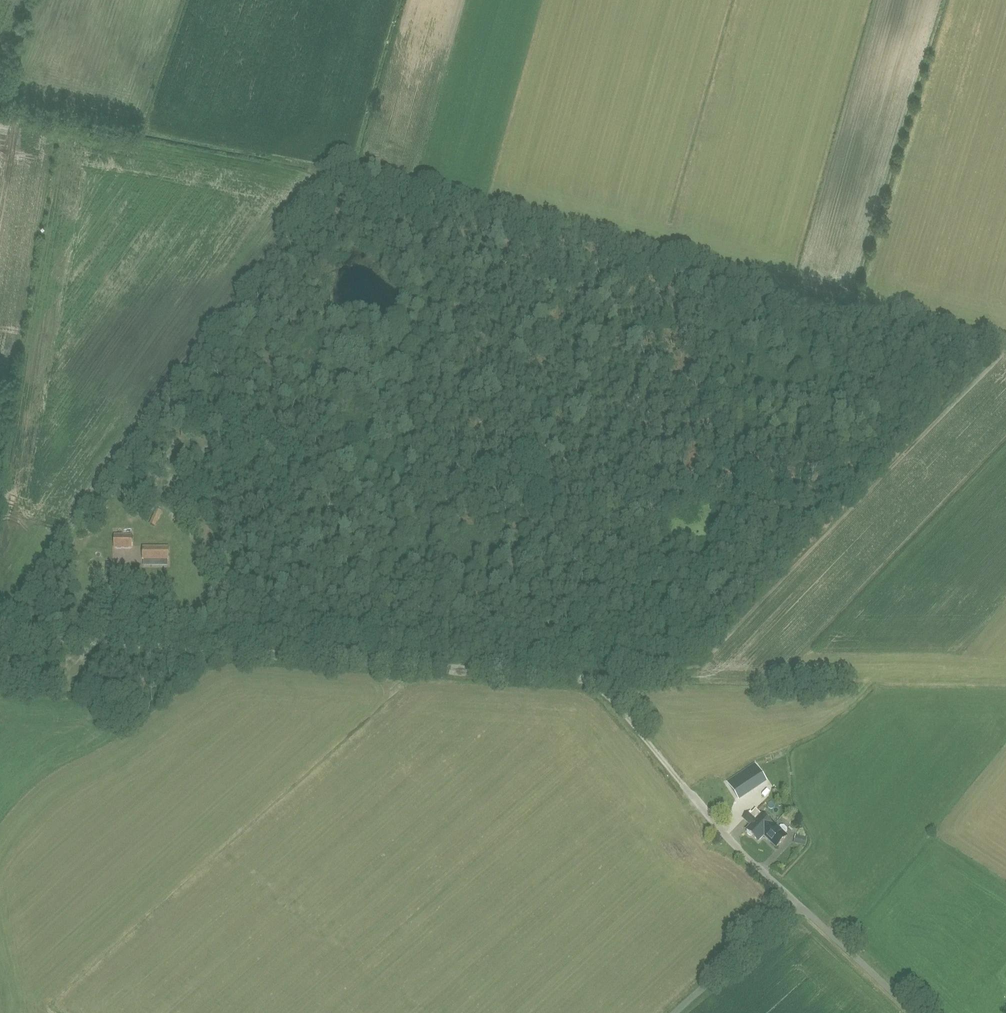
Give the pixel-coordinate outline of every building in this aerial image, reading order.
[(115,536),(115,548),(131,548),(131,536),(115,536)] [(143,548),(143,560),(168,560),(168,548),(143,548)] [(651,758),(638,765),(643,774),(656,767),(651,758)] [(726,781),(729,786),(737,798),(767,781),(756,763),(726,781)] [(637,793),(647,806),(656,799),(645,786),(637,793)] [(759,843),(764,837),(776,848),(787,837),(785,835),(787,833),(787,831),(784,828),(781,828),(777,823),(775,825),(757,808),(751,813),(744,820),(751,827),(747,831),(747,832),(747,835),(750,837),(753,837),(759,843)]
